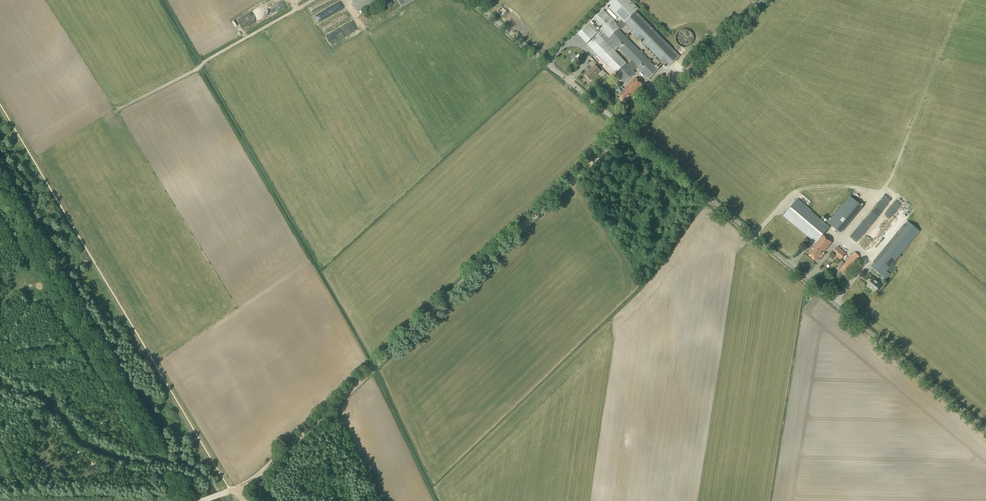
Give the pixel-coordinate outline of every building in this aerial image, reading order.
[(320,0),(317,0),(309,6),(313,12),(324,5),(320,0)] [(358,12),(378,0),(351,0),(358,12)] [(639,15),(636,12),(639,9),(630,0),(613,0),(607,6),(621,20),(617,24),(603,10),(592,21),(631,61),(630,63),(628,65),(626,63),(624,60),(625,58),(620,52),(618,54),(615,51),(605,62),(613,71),(614,72),(616,73),(625,83),(635,73),(633,71),(636,69),(637,67),(649,79),(658,70),(618,29),(624,23),(627,27),(664,64),(668,68),(680,56),(676,53),(639,15)] [(254,14),(241,19),(244,26),(257,21),(254,14)] [(331,43),(343,37),(344,39),(355,33),(353,30),(358,27),(354,19),(326,34),(331,43)] [(587,44),(597,34),(588,24),(578,35),(587,44)] [(685,48),(686,48),(686,47),(687,47),(688,47),(689,47),(689,46),(690,46),(691,45),(692,44),(693,43),(693,42),(694,41),(694,40),(694,39),(694,38),(694,37),(694,36),(693,35),(693,34),(692,33),(691,32),(690,31),(689,31),(689,30),(688,30),(687,30),(686,30),(685,30),(684,30),(683,30),(682,30),(681,30),(680,31),(679,32),(678,32),(678,33),(677,33),(677,34),(677,35),(676,35),(676,36),(676,37),(676,38),(676,39),(676,40),(676,41),(676,42),(677,42),(677,43),(677,44),(678,44),(678,45),(679,45),(680,46),(681,47),(682,47),(683,47),(684,48),(685,48)] [(677,69),(681,64),(677,60),(673,65),(677,69)] [(590,81),(600,71),(595,66),(590,71),(585,75),(590,81)] [(631,97),(643,85),(636,78),(624,89),(625,90),(619,96),(620,96),(619,98),(622,101),(624,101),(625,101),(630,96),(631,97)] [(840,234),(862,207),(850,196),(827,223),(840,234)] [(816,261),(832,243),(823,236),(829,228),(811,212),(811,211),(797,199),(784,216),(816,243),(807,254),(816,261)] [(897,199),(876,222),(881,227),(902,203),(897,199)] [(873,215),(856,232),(860,236),(877,218),(873,215)] [(885,280),(890,275),(886,271),(919,231),(908,221),(870,267),(885,280)] [(838,247),(832,254),(840,261),(846,254),(838,247)] [(844,275),(860,257),(854,252),(844,265),(842,263),(837,269),(844,275)] [(875,293),(881,286),(879,284),(879,283),(873,278),(874,278),(871,276),(866,282),(869,284),(867,287),(875,293)]
